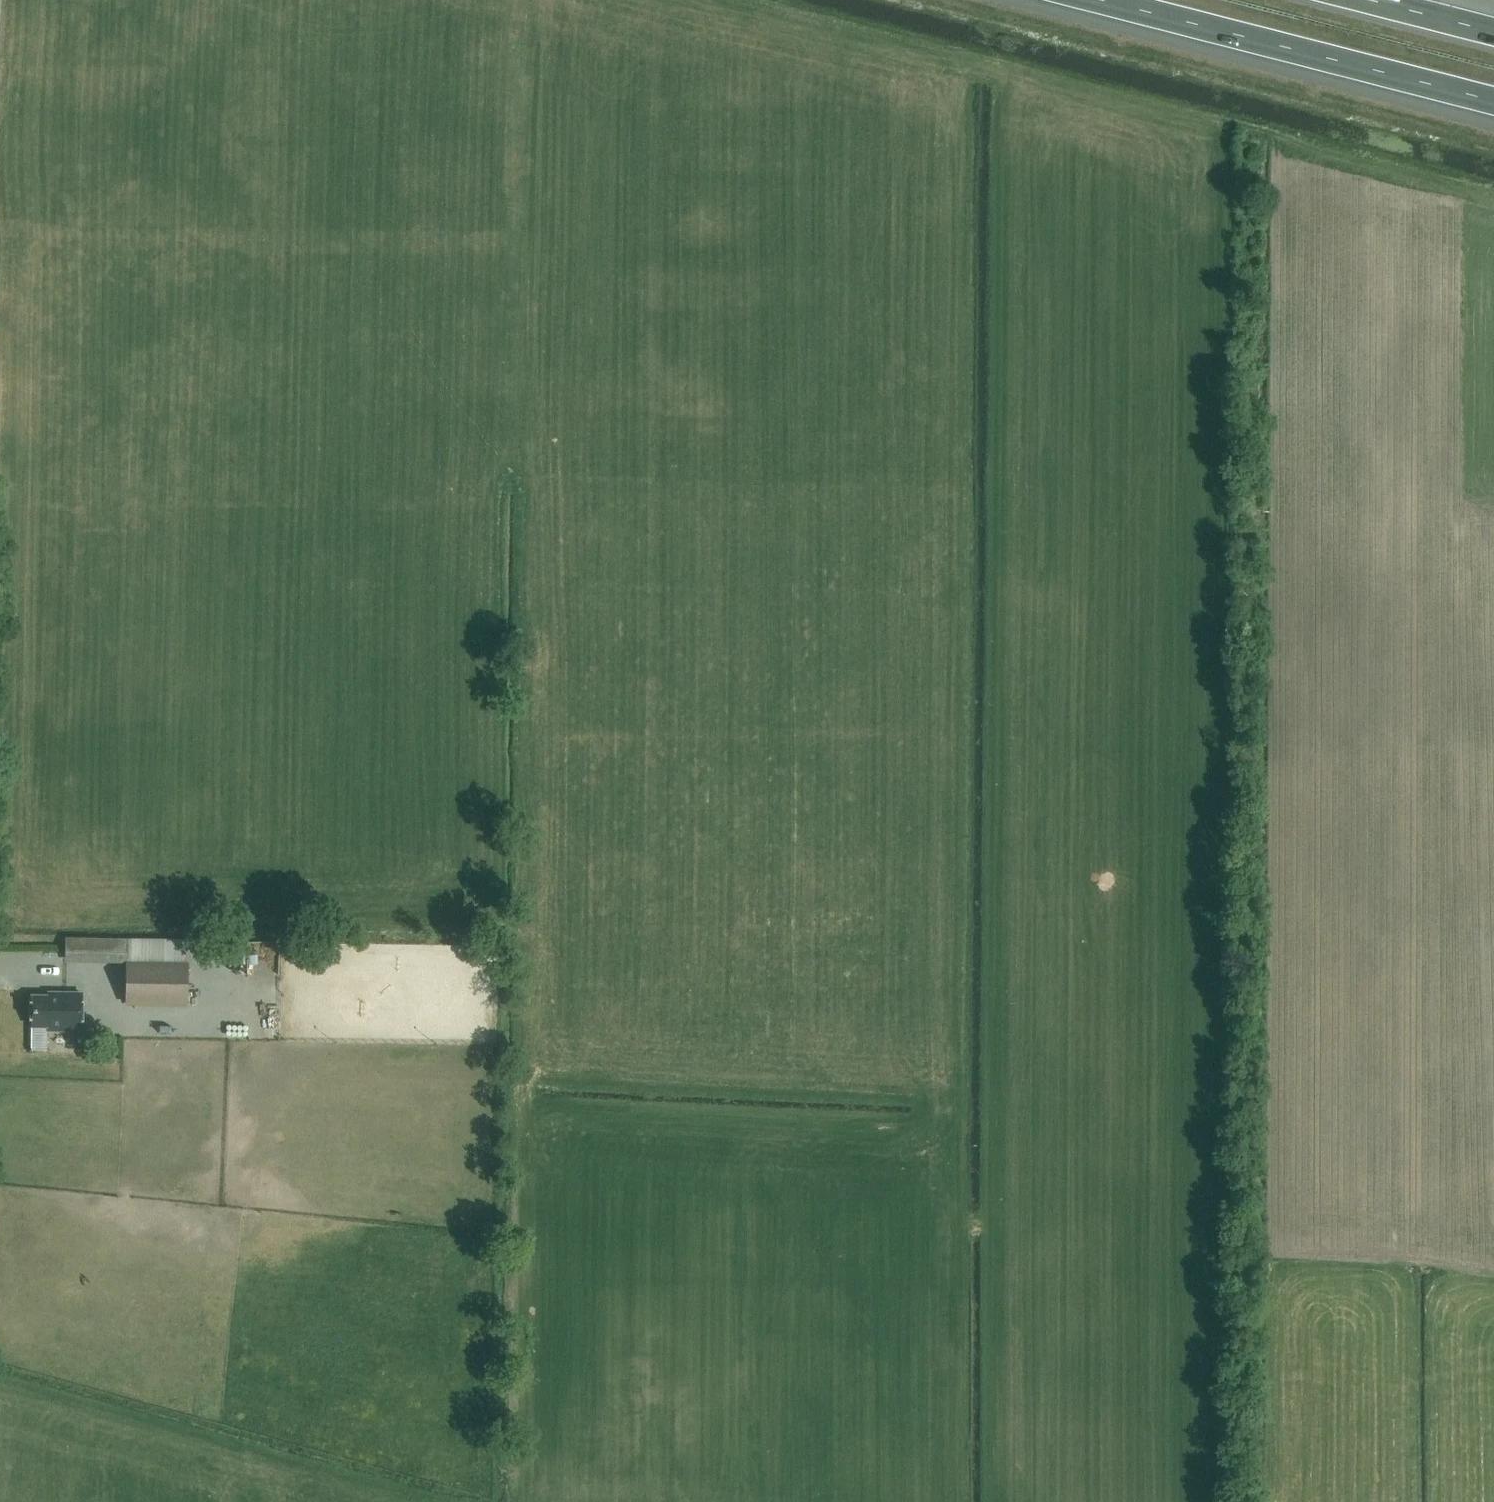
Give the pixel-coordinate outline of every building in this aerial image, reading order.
[(128,937),(66,935),(65,958),(127,961),(128,937)] [(189,963),(126,962),(126,1006),(189,1007),(189,963)] [(82,1031),(82,994),(59,993),(59,997),(33,997),(32,1027),(49,1027),(49,1031),(82,1031)]
